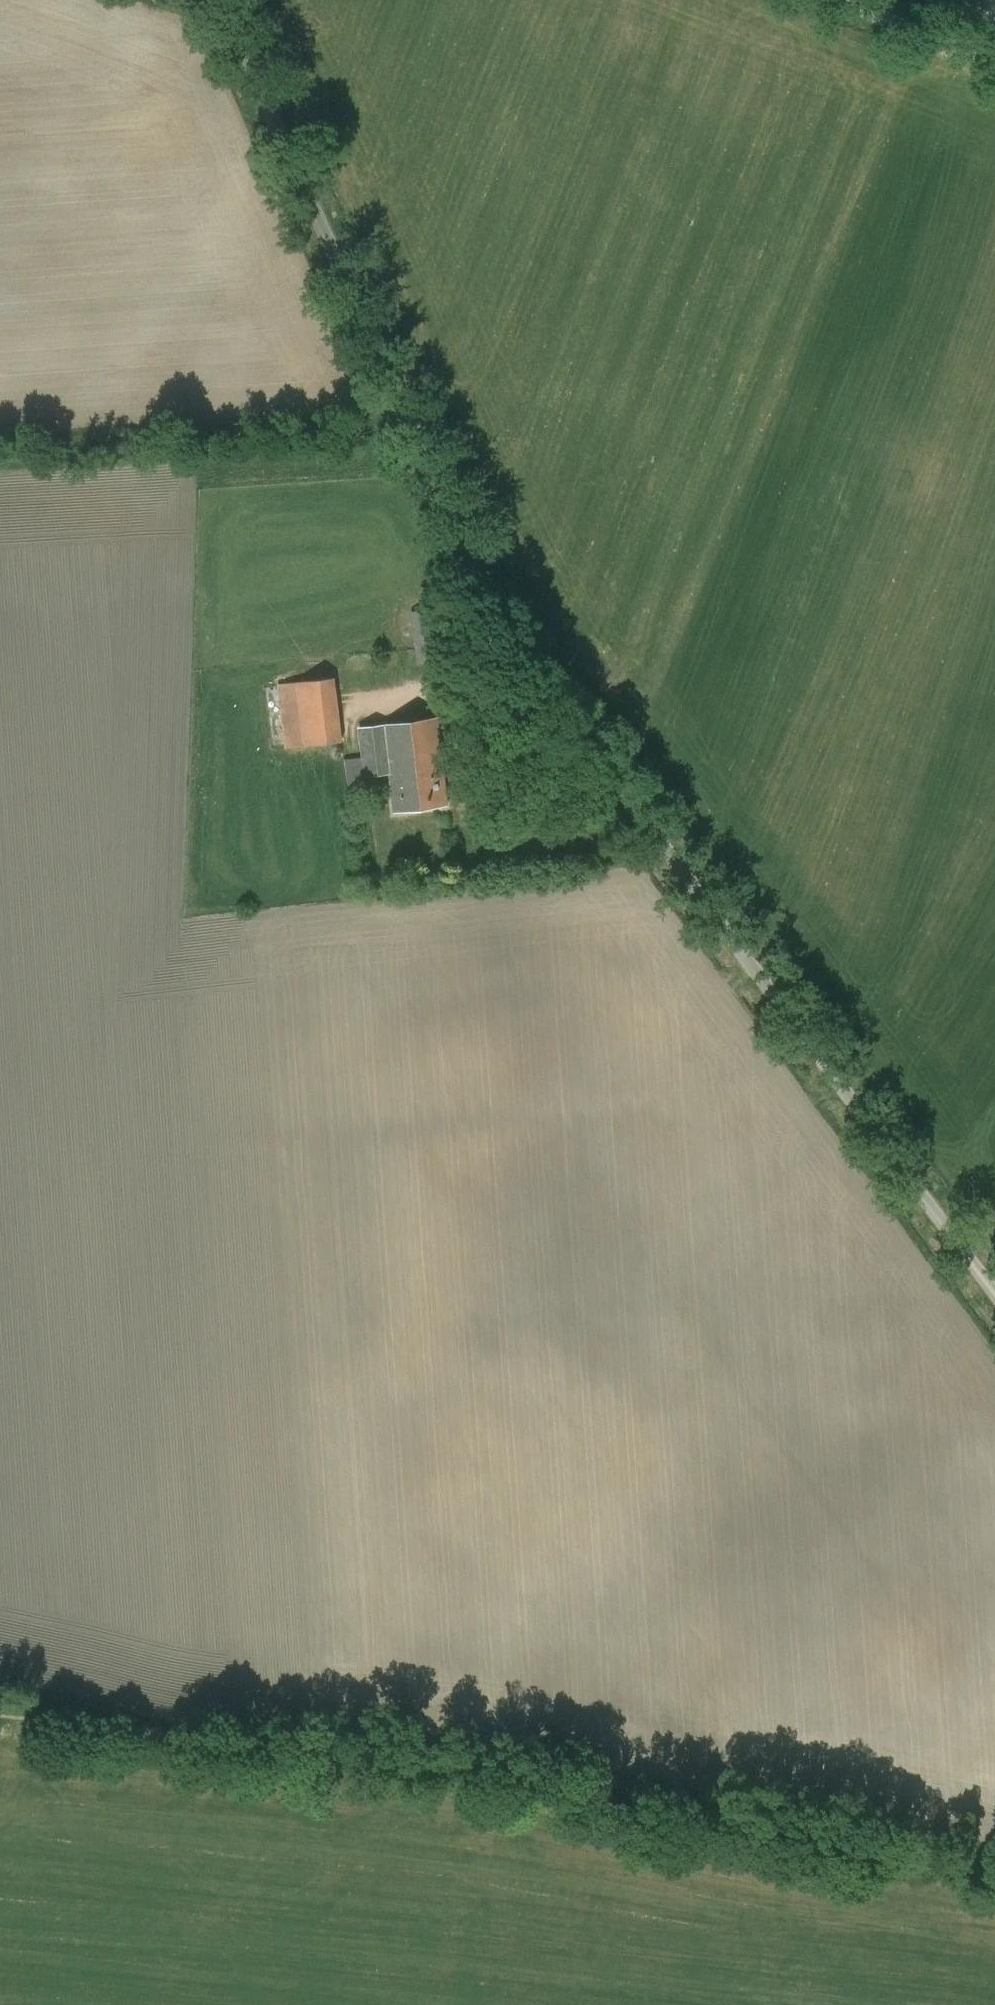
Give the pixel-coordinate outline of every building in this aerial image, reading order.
[(285,748),(342,742),(335,677),(278,684),(285,748)] [(395,811),(447,805),(436,718),(360,727),(366,776),(390,773),(395,811)]
